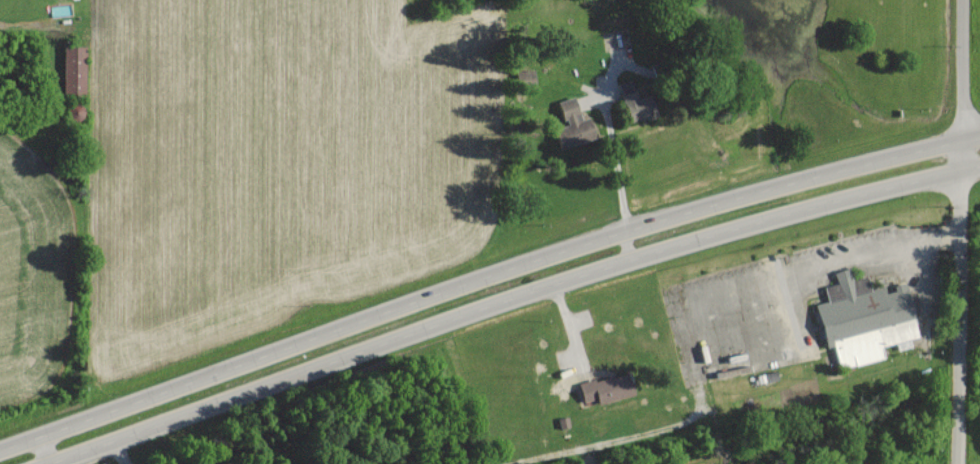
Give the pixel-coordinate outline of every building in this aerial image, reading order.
[(85,92),(86,45),(64,45),(63,92),(85,92)] [(632,122),(656,113),(649,93),(638,97),(632,78),(618,82),(632,122)] [(561,148),(598,137),(592,115),(582,118),(575,95),(559,100),(566,124),(555,127),(561,148)] [(840,368),(885,357),(883,346),(895,343),(897,349),(912,346),(910,338),(920,336),(908,284),(885,289),(885,285),(871,288),(868,275),(853,278),(851,267),(835,271),(837,282),(825,285),(828,300),(817,302),(827,346),(835,345),(840,368)] [(579,382),(586,405),(634,391),(628,371),(597,380),(596,377),(579,382)]
